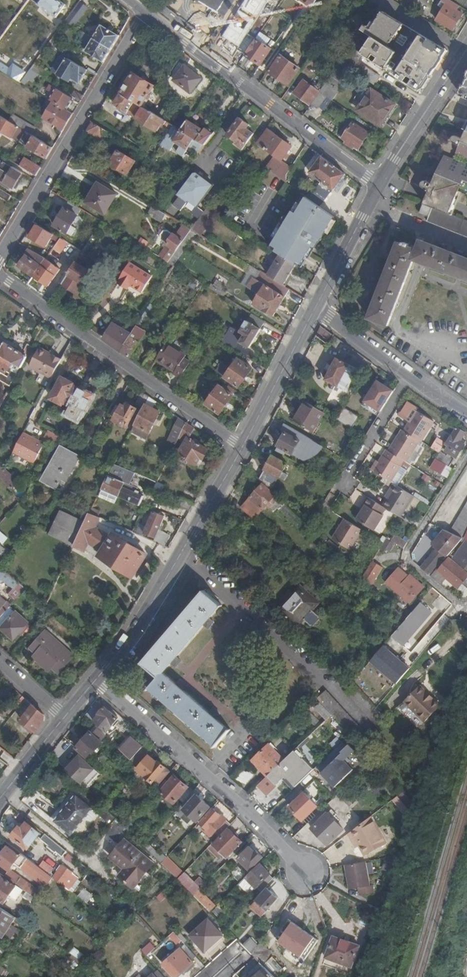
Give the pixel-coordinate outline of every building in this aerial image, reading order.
[(59,0),(35,0),(38,2),(37,3),(56,17),(65,5),(59,0)] [(217,12),(225,0),(198,0),(217,12)] [(308,11),(316,0),(292,0),(308,11)] [(461,5),(452,0),(441,0),(438,5),(443,7),(440,12),(436,19),(453,29),(463,13),(458,9),(461,5)] [(90,35),(93,32),(73,20),(78,11),(74,9),(66,20),(90,35)] [(434,70),(447,50),(381,9),(377,14),(372,12),(361,30),(372,37),(362,52),(363,53),(386,68),(387,65),(383,63),(385,58),(381,56),(386,47),(406,60),(396,75),(420,90),(434,70)] [(215,23),(211,20),(205,30),(209,33),(215,23)] [(239,27),(247,33),(251,28),(242,21),(239,27)] [(112,48),(119,35),(101,24),(96,33),(93,37),(112,48)] [(248,33),(247,33),(239,27),(238,26),(234,31),(231,29),(223,42),(240,54),(249,41),(245,38),(248,33)] [(104,62),(112,48),(93,37),(85,51),(104,62)] [(244,54),(260,65),(272,48),(256,37),(244,54)] [(354,71),(375,84),(380,76),(364,66),(360,72),(354,67),(363,53),(362,52),(351,45),(340,61),(354,71)] [(80,81),(87,69),(61,54),(52,69),(70,80),(73,76),(80,81)] [(299,68),(280,55),(269,71),(288,84),(299,68)] [(13,64),(4,58),(1,63),(0,64),(0,69),(7,73),(13,64)] [(309,58),(302,69),(309,73),(315,63),(309,58)] [(326,96),(334,101),(354,71),(340,61),(333,71),(321,88),(319,91),(326,96)] [(31,68),(44,77),(48,71),(35,63),(31,68)] [(7,73),(19,81),(25,72),(13,64),(7,73)] [(190,93),(201,78),(184,66),(173,81),(190,93)] [(321,88),(333,71),(328,68),(317,84),(318,86),(316,88),(304,80),(294,93),(309,104),(320,87),(321,88)] [(134,73),(121,93),(142,106),(154,86),(134,73)] [(52,101),(66,109),(72,98),(51,85),(48,89),(54,93),(51,99),(52,101)] [(394,103),(371,88),(358,110),(381,125),(394,103)] [(80,100),(83,96),(74,90),(71,95),(80,100)] [(319,91),(311,104),(318,108),(326,96),(319,91)] [(142,106),(121,93),(114,105),(123,110),(127,113),(135,118),(138,114),(142,106)] [(63,129),(73,113),(66,109),(52,101),(43,116),(63,129)] [(167,121),(160,117),(143,107),(137,118),(157,131),(161,123),(164,125),(167,121)] [(20,141),(26,131),(10,121),(0,115),(0,129),(20,141)] [(26,131),(32,134),(36,128),(14,115),(10,121),(26,131)] [(241,150),(253,134),(246,129),(249,125),(239,118),(228,134),(237,141),(234,145),(241,150)] [(203,130),(188,120),(181,130),(195,138),(205,144),(208,140),(214,133),(205,127),(203,130)] [(352,143),(354,145),(359,148),(369,133),(353,122),(342,138),(346,140),(345,143),(350,147),(352,143)] [(91,123),(86,132),(103,142),(107,136),(109,133),(91,123)] [(181,130),(173,125),(161,144),(171,150),(176,142),(188,149),(190,145),(195,138),(181,130)] [(282,160),(292,147),(268,130),(258,143),(282,160)] [(46,157),(53,146),(32,134),(26,131),(20,141),(46,157)] [(466,131),(462,139),(457,137),(454,136),(452,138),(452,141),(454,143),(460,146),(456,154),(466,158),(466,131)] [(190,145),(200,151),(205,144),(195,138),(190,145)] [(127,174),(135,162),(118,151),(110,163),(127,174)] [(456,200),(460,191),(466,193),(466,164),(444,155),(433,183),(427,181),(424,181),(422,183),(422,186),(423,188),(429,190),(456,200)] [(333,165),(320,156),(309,172),(320,181),(333,165)] [(36,175),(41,166),(25,157),(20,165),(36,175)] [(277,157),(268,169),(276,175),(282,167),(285,163),(277,157)] [(25,173),(13,166),(12,167),(3,161),(0,166),(0,179),(14,187),(18,179),(21,181),(25,173)] [(333,165),(320,181),(313,192),(308,198),(320,207),(330,193),(326,189),(327,187),(332,190),(333,191),(345,174),(333,165)] [(285,174),(287,171),(282,167),(276,175),(286,182),(285,174)] [(197,207),(213,185),(197,174),(193,174),(178,195),(180,197),(174,204),(180,209),(186,202),(188,200),(197,207)] [(105,214),(117,194),(98,183),(86,202),(105,214)] [(308,198),(313,192),(302,184),(297,190),(300,193),(308,198)] [(11,195),(0,188),(0,197),(7,201),(11,195)] [(427,196),(424,204),(433,207),(450,214),(453,206),(456,200),(429,190),(427,196)] [(321,241),(335,217),(320,207),(308,198),(300,193),(290,209),(287,207),(269,237),(274,240),(300,256),(308,243),(312,245),(316,248),(320,241),(321,241)] [(82,210),(69,202),(55,225),(72,236),(77,229),(73,226),(82,210)] [(424,204),(423,203),(420,212),(429,216),(433,207),(424,204)] [(217,212),(209,206),(206,210),(191,230),(197,233),(200,235),(217,212)] [(429,216),(428,221),(466,236),(466,221),(450,214),(433,207),(429,216)] [(169,217),(157,209),(153,216),(165,223),(169,217)] [(53,234),(38,224),(30,237),(46,247),(53,234)] [(168,262),(180,246),(191,230),(183,225),(175,235),(167,230),(163,230),(160,235),(160,239),(168,245),(159,256),(168,262)] [(180,246),(186,249),(197,233),(191,230),(180,246)] [(99,239),(93,234),(83,251),(89,255),(99,239)] [(296,264),(300,266),(304,258),(300,256),(274,240),(270,248),(280,254),(296,264)] [(398,243),(369,318),(387,325),(413,259),(466,280),(466,259),(421,240),(417,250),(398,243)] [(312,245),(308,243),(300,256),(304,258),(312,245)] [(168,262),(174,266),(186,249),(180,246),(168,262)] [(21,266),(34,275),(41,265),(44,261),(45,259),(32,250),(28,256),(26,255),(23,259),(25,260),(21,266)] [(89,255),(83,251),(82,252),(79,256),(87,261),(90,256),(89,255)] [(283,285),(296,264),(280,254),(267,276),(269,277),(283,285)] [(41,265),(49,271),(52,266),(44,261),(41,265)] [(75,262),(62,284),(76,293),(90,272),(75,262)] [(152,277),(129,263),(119,279),(120,280),(117,285),(128,290),(130,286),(142,293),(152,277)] [(34,275),(48,285),(55,276),(49,271),(41,265),(34,275)] [(278,306),(288,289),(283,285),(269,277),(265,285),(255,278),(249,288),(259,294),(278,306)] [(45,297),(51,301),(57,291),(51,287),(45,297)] [(272,315),(278,306),(259,294),(253,304),(272,315)] [(121,351),(130,357),(146,331),(142,329),(156,307),(150,303),(134,329),(131,334),(121,351)] [(249,348),(265,322),(251,314),(247,321),(246,320),(239,332),(243,335),(239,342),(249,348)] [(103,338),(121,351),(131,334),(122,329),(120,332),(111,326),(103,338)] [(320,326),(316,334),(330,345),(331,343),(336,347),(340,341),(320,326)] [(208,333),(204,340),(208,343),(212,336),(208,333)] [(31,347),(28,345),(24,350),(26,351),(24,354),(0,340),(0,355),(20,367),(31,347)] [(180,378),(181,377),(190,362),(184,358),(186,355),(167,343),(157,359),(176,370),(174,374),(180,378)] [(47,386),(62,358),(38,345),(28,365),(39,370),(34,380),(47,386)] [(347,391),(363,359),(341,348),(325,380),(347,391)] [(20,367),(0,355),(0,370),(6,373),(6,372),(9,374),(7,377),(0,372),(0,381),(10,387),(20,367)] [(238,386),(255,362),(244,356),(241,361),(238,359),(225,377),(238,386)] [(143,366),(149,371),(155,362),(148,358),(143,366)] [(87,410),(94,395),(73,385),(75,383),(63,377),(52,398),(63,404),(64,402),(71,406),(66,416),(78,422),(85,409),(87,410)] [(174,389),(181,394),(189,381),(181,377),(180,378),(174,389)] [(363,402),(380,412),(393,391),(376,380),(363,402)] [(220,413),(232,395),(219,386),(206,404),(220,413)] [(142,407),(148,396),(142,393),(136,403),(142,407)] [(154,400),(148,396),(142,407),(133,425),(134,426),(131,432),(145,438),(159,411),(151,407),(154,400)] [(310,404),(305,401),(300,410),(304,413),(310,404)] [(331,411),(333,406),(325,402),(323,407),(331,411)] [(120,406),(117,404),(112,414),(115,415),(114,419),(127,425),(137,408),(127,403),(125,406),(121,404),(120,406)] [(304,413),(300,410),(294,421),(312,431),(323,412),(310,404),(304,413)] [(358,416),(343,407),(336,419),(351,428),(358,416)] [(403,431),(419,441),(422,442),(434,422),(415,410),(403,431)] [(186,422),(179,418),(168,440),(175,444),(178,438),(186,422)] [(194,428),(186,422),(178,438),(184,442),(178,454),(197,464),(200,459),(203,460),(209,450),(188,439),(194,428)] [(303,435),(286,425),(283,431),(285,432),(278,446),(293,454),(303,435)] [(456,458),(464,444),(459,441),(461,439),(464,433),(456,428),(445,445),(450,449),(448,453),(456,458)] [(403,431),(400,430),(387,451),(404,461),(406,462),(419,441),(403,431)] [(23,432),(12,453),(34,464),(44,443),(23,432)] [(439,439),(433,449),(439,453),(440,452),(445,443),(439,439)] [(316,449),(325,454),(328,449),(318,444),(316,449)] [(65,482),(79,456),(60,446),(41,480),(56,488),(61,480),(65,482)] [(334,460),(337,455),(328,449),(325,454),(334,460)] [(275,450),(259,479),(272,491),(279,477),(285,480),(288,475),(282,472),(290,458),(275,450)] [(391,482),(404,461),(387,451),(385,450),(378,462),(373,471),(391,482)] [(453,459),(440,452),(439,453),(436,459),(446,465),(448,467),(453,459)] [(446,465),(436,459),(430,467),(441,474),(447,478),(452,469),(448,467),(446,465)] [(129,470),(114,464),(108,475),(124,482),(129,470)] [(11,488),(17,482),(0,466),(0,477),(11,488)] [(119,496),(138,505),(143,495),(136,492),(137,488),(124,482),(108,475),(102,488),(104,489),(119,496)] [(164,486),(156,482),(151,494),(159,497),(164,486)] [(396,485),(392,483),(385,496),(388,498),(396,485)] [(277,508),(279,510),(285,503),(277,495),(275,496),(262,484),(241,507),(254,519),(267,505),(273,512),(277,508)] [(388,509),(400,517),(413,496),(396,485),(388,498),(383,506),(388,509)] [(104,489),(101,496),(116,503),(119,496),(104,489)] [(355,490),(349,502),(360,507),(366,496),(355,490)] [(416,492),(413,496),(426,504),(428,500),(416,492)] [(189,511),(194,503),(181,498),(177,506),(189,511)] [(383,517),(388,509),(383,506),(371,499),(367,507),(371,509),(362,523),(376,532),(385,518),(383,517)] [(450,532),(463,538),(466,534),(466,531),(466,503),(450,532)] [(371,509),(367,507),(358,521),(362,523),(371,509)] [(49,533),(67,542),(79,517),(61,508),(49,533)] [(85,551),(101,518),(89,513),(89,514),(83,510),(79,517),(67,542),(74,545),(73,545),(85,551)] [(158,531),(165,516),(153,511),(144,533),(155,538),(158,531)] [(413,517),(410,523),(419,529),(423,523),(425,519),(420,516),(417,520),(413,517)] [(350,552),(364,531),(347,520),(333,542),(350,552)] [(307,524),(302,529),(314,541),(319,536),(309,526),(307,524)] [(436,548),(421,567),(429,574),(445,555),(447,557),(449,555),(460,542),(463,538),(450,532),(444,530),(432,545),(436,548)] [(155,538),(154,541),(164,546),(170,536),(158,531),(155,538)] [(132,575),(146,554),(114,534),(100,555),(132,575)] [(392,543),(405,551),(408,546),(395,538),(392,543)] [(463,538),(460,542),(466,543),(455,557),(466,566),(465,568),(466,570),(466,540),(464,539),(463,538)] [(431,575),(440,584),(446,577),(458,586),(462,583),(466,587),(466,571),(466,572),(449,558),(439,570),(437,568),(431,575)] [(372,562),(363,577),(371,585),(382,568),(372,562)] [(399,567),(397,570),(407,578),(410,576),(399,567)] [(1,575),(16,587),(20,583),(0,568),(0,575),(1,575)] [(407,578),(397,570),(386,583),(410,603),(424,587),(410,575),(410,576),(407,578)] [(25,588),(20,583),(16,587),(10,594),(15,600),(25,588)] [(312,610),(319,603),(301,586),(279,610),(297,627),(304,619),(311,625),(312,623),(314,625),(320,619),(317,617),(319,616),(312,610)] [(162,672),(221,605),(205,591),(143,663),(158,677),(149,687),(217,745),(229,731),(162,672)] [(10,605),(11,604),(6,600),(0,608),(0,617),(10,605)] [(13,639),(28,622),(10,605),(0,617),(0,627),(13,639)] [(401,624),(406,619),(394,607),(389,613),(401,624)] [(406,619),(391,636),(402,645),(423,620),(417,615),(420,611),(417,607),(406,619)] [(392,631),(399,624),(396,621),(389,628),(392,631)] [(29,648),(35,653),(52,669),(58,674),(74,657),(44,631),(29,648)] [(52,669),(35,653),(31,658),(48,673),(52,669)] [(426,722),(441,705),(420,684),(405,701),(426,722)] [(317,698),(351,734),(361,745),(370,737),(326,690),(317,698)] [(27,700),(22,696),(13,708),(16,710),(18,711),(27,700)] [(44,715),(27,700),(18,711),(24,716),(39,728),(45,720),(44,715)] [(107,731),(117,718),(104,707),(98,715),(99,716),(94,721),(107,731)] [(36,731),(39,728),(24,716),(21,720),(36,731)] [(76,747),(82,753),(86,756),(93,750),(94,752),(103,743),(101,741),(106,736),(97,727),(91,733),(89,732),(76,747)] [(137,765),(147,753),(132,738),(120,750),(126,755),(137,765)] [(344,741),(319,764),(328,774),(327,776),(336,786),(354,769),(348,763),(351,760),(348,757),(356,750),(350,743),(348,746),(344,741)] [(252,761),(267,776),(284,760),(269,744),(252,761)] [(303,760),(294,750),(284,760),(293,769),(303,760)] [(97,767),(92,763),(86,756),(82,753),(80,756),(94,770),(97,767)] [(122,759),(133,769),(137,765),(126,755),(122,759)] [(137,769),(152,782),(166,768),(158,761),(157,763),(148,755),(137,769)] [(66,770),(80,784),(94,770),(80,756),(66,770)] [(284,780),(293,789),(303,779),(293,769),(284,760),(267,776),(258,784),(267,794),(284,778),(285,779),(284,780)] [(319,764),(317,766),(327,776),(328,774),(319,764)] [(152,782),(157,786),(170,771),(166,768),(152,782)] [(179,798),(184,803),(193,792),(174,776),(168,783),(166,781),(161,786),(164,788),(160,792),(174,804),(179,798)] [(184,803),(181,806),(197,821),(210,807),(198,796),(200,794),(195,789),(193,792),(184,803)] [(58,820),(75,834),(95,807),(80,793),(58,820)] [(303,820),(317,806),(305,793),(291,807),(303,820)] [(402,813),(407,810),(399,797),(394,800),(402,813)] [(216,839),(230,824),(213,809),(200,823),(216,839)] [(343,829),(327,813),(312,828),(328,844),(343,829)] [(383,847),(368,818),(347,834),(351,841),(354,839),(358,847),(363,857),(383,847)] [(11,836),(26,848),(39,833),(26,823),(21,828),(18,826),(11,836)] [(212,844),(207,848),(217,858),(222,854),(227,858),(242,842),(228,829),(213,845),(212,844)] [(69,851),(47,834),(43,838),(50,844),(49,845),(58,852),(59,851),(65,856),(69,851)] [(125,879),(135,887),(154,863),(126,840),(113,856),(131,871),(125,879)] [(229,860),(245,845),(242,842),(227,858),(229,860)] [(346,864),(358,857),(351,842),(337,849),(346,864)] [(22,854),(20,856),(7,846),(0,856),(0,863),(9,870),(15,863),(21,868),(24,864),(32,870),(36,864),(22,854)] [(251,868),(263,857),(257,850),(256,852),(250,846),(240,857),(251,868)] [(184,873),(168,856),(161,864),(177,880),(184,873)] [(370,886),(366,862),(346,866),(350,890),(359,888),(360,895),(375,893),(374,885),(370,886)] [(62,864),(54,877),(70,890),(78,878),(72,873),(73,872),(62,864)] [(257,887),(261,891),(273,878),(269,875),(270,874),(260,864),(246,877),(257,887)] [(177,880),(193,896),(199,890),(205,884),(199,877),(194,883),(184,873),(177,880)] [(3,903),(16,886),(1,875),(0,876),(0,900),(3,903)] [(20,878),(16,884),(26,891),(31,895),(35,889),(20,878)] [(80,897),(93,907),(100,898),(86,888),(80,897)] [(257,900),(252,906),(263,915),(278,898),(267,888),(257,900)] [(193,896),(210,912),(215,907),(199,890),(193,896)] [(31,895),(26,891),(24,896),(34,903),(37,898),(31,895)] [(222,918),(229,910),(222,903),(215,910),(222,918)] [(0,907),(0,936),(2,938),(16,917),(0,907)] [(190,935),(205,952),(222,936),(207,920),(190,935)] [(289,920),(276,939),(280,942),(294,923),(289,920)] [(306,952),(319,932),(303,921),(290,940),(306,952)] [(14,925),(6,938),(12,941),(20,929),(14,925)] [(174,932),(184,943),(187,940),(177,929),(174,932)] [(351,967),(359,945),(333,936),(326,957),(351,967)] [(245,947),(253,955),(256,949),(259,945),(251,939),(245,947)] [(148,954),(157,946),(152,941),(143,949),(148,954)] [(253,955),(263,965),(272,953),(260,944),(259,945),(256,949),(253,955)] [(192,960),(182,949),(178,946),(162,962),(176,976),(193,962),(192,960)] [(192,960),(196,956),(187,946),(182,949),(192,960)] [(264,966),(252,976),(275,976),(264,966)]
